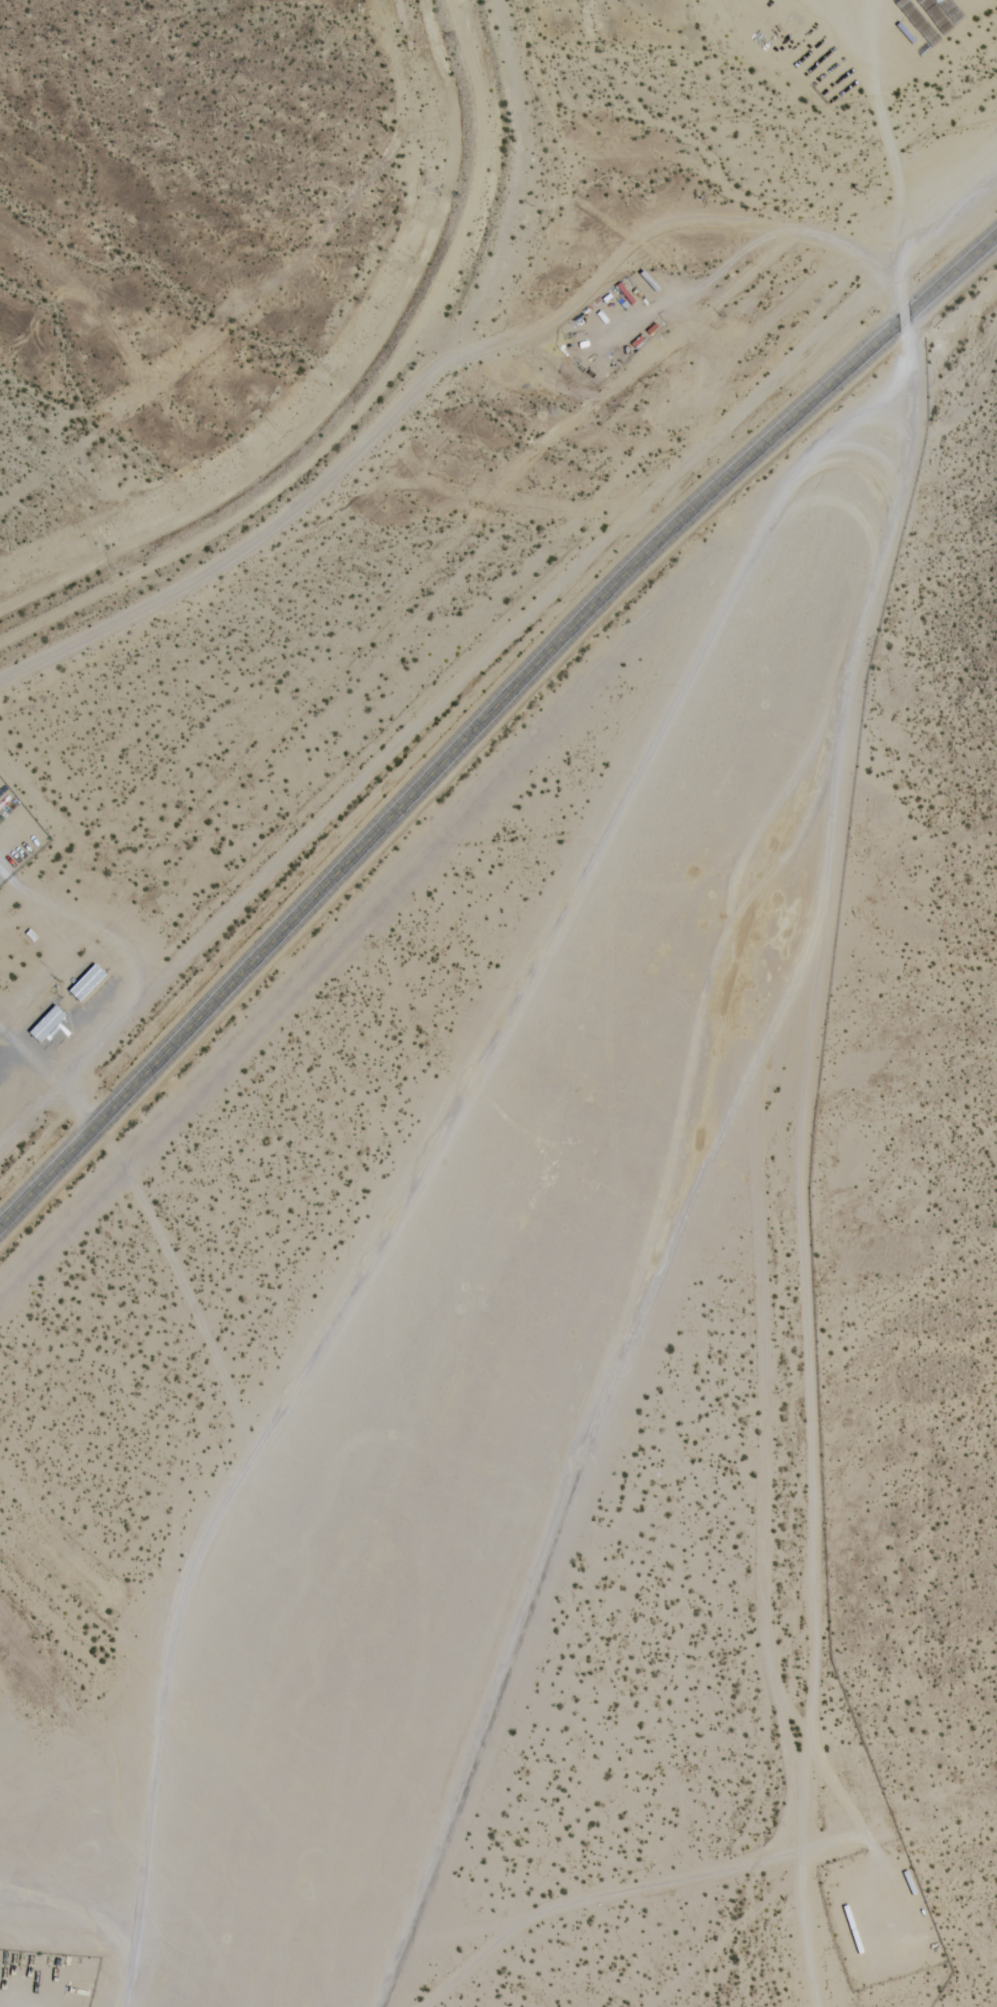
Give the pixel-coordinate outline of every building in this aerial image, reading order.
[(95,964),(106,974),(81,1003),(69,992),(95,964)] [(56,1005),(31,1032),(37,1037),(62,1010),(56,1005)]
